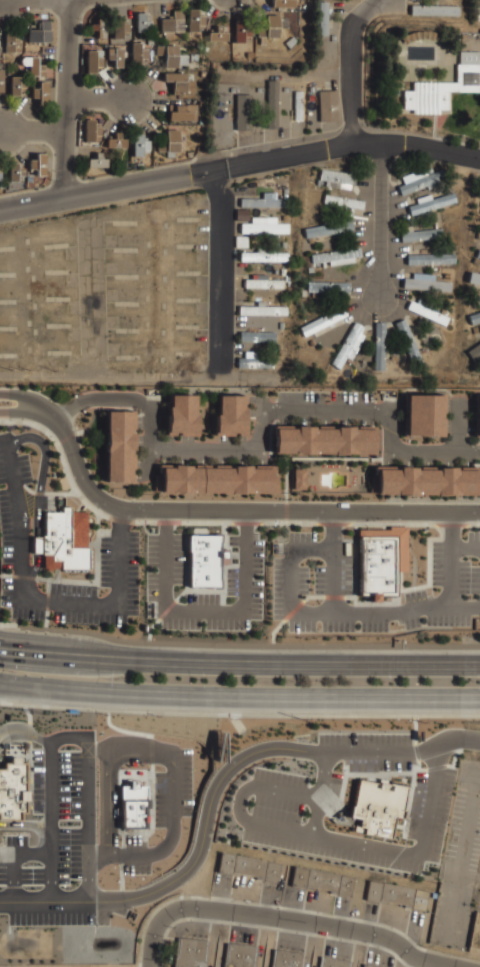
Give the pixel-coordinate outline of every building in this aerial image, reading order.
[(459,16),(411,15),(411,5),(460,5),(459,16)] [(161,19),(168,19),(168,16),(173,16),(173,9),(182,9),(182,32),(172,32),(172,38),(164,38),(164,31),(161,31),(161,19)] [(189,9),(197,9),(197,16),(204,16),(204,25),(197,25),(197,32),(189,31),(189,9)] [(137,13),(145,13),(145,17),(150,17),(150,21),(151,21),(151,27),(145,27),(145,32),(136,32),(137,13)] [(257,28),(266,28),(266,15),(279,15),(279,17),(288,17),(288,28),(279,28),(279,37),(265,37),(265,45),(260,44),(260,36),(257,36),(257,28)] [(113,17),(122,17),(122,23),(129,23),(129,33),(122,32),(122,39),(113,39),(113,17)] [(97,38),(97,30),(90,30),(90,24),(97,24),(97,19),(105,19),(105,38),(97,38)] [(28,29),(38,29),(38,22),(41,22),(41,20),(50,20),(50,42),(28,42),(28,29)] [(235,20),(243,20),(243,27),(250,27),(250,36),(243,36),(243,43),(235,42),(235,20)] [(208,33),(216,33),(216,26),(222,26),(222,32),(227,32),(227,41),(208,41),(208,33)] [(5,52),(5,33),(13,33),(13,42),(20,41),(20,52),(5,52)] [(293,36),(297,41),(289,48),(284,43),(293,36)] [(132,43),(140,43),(140,49),(147,49),(147,59),(140,59),(140,65),(131,65),(132,43)] [(155,45),(177,45),(177,54),(188,54),(187,65),(177,65),(177,67),(165,67),(165,55),(155,55),(155,45)] [(107,48),(122,48),(122,67),(114,67),(114,59),(107,59),(107,48)] [(87,50),(95,51),(95,50),(102,50),(102,67),(95,67),(95,73),(86,73),(87,50)] [(459,51),(479,51),(479,88),(479,92),(451,92),(451,113),(412,113),(412,82),(456,82),(457,64),(459,64),(459,51)] [(190,53),(197,54),(197,63),(189,63),(190,53)] [(38,57),(37,65),(44,65),(44,71),(37,71),(37,76),(29,76),(29,65),(24,65),(22,65),(21,63),(20,61),(21,59),(22,58),(24,57),(38,57)] [(163,73),(186,73),(186,80),(195,80),(195,93),(186,93),(186,94),(172,94),(173,81),(163,81),(163,73)] [(10,77),(19,77),(19,82),(25,82),(25,88),(19,88),(19,95),(10,95),(10,77)] [(278,129),(267,129),(267,80),(278,80),(278,129)] [(47,104),(39,104),(39,98),(32,98),(32,88),(39,88),(39,82),(47,82),(47,104)] [(337,121),(320,122),(318,91),(336,89),(337,121)] [(301,121),(294,121),(295,91),(302,91),(301,121)] [(251,131),(234,130),(235,94),(252,95),(251,131)] [(169,104),(170,104),(183,105),(187,105),(187,104),(197,104),(196,121),(169,120),(169,104)] [(85,119),(93,119),(93,126),(100,126),(100,135),(93,135),(93,142),(85,142),(85,119)] [(166,129),(179,129),(179,152),(174,152),(166,152),(157,151),(157,142),(166,142),(166,129)] [(106,139),(115,139),(115,132),(120,132),(120,139),(125,139),(125,147),(106,147),(106,139)] [(133,134),(142,134),(142,137),(147,137),(147,140),(149,140),(149,152),(142,152),(142,156),(133,156),(133,134)] [(88,159),(96,159),(96,152),(101,152),(101,159),(106,159),(106,167),(88,167),(88,159)] [(45,176),(36,176),(36,169),(30,169),(29,160),(36,160),(36,153),(45,153),(45,176)] [(17,162),(17,170),(24,170),(24,176),(18,176),(18,181),(9,181),(9,162),(17,162)] [(401,196),(398,186),(443,168),(447,178),(401,196)] [(320,169),(319,180),(351,184),(352,174),(320,169)] [(454,192),(408,206),(411,216),(457,202),(454,192)] [(324,194),(322,203),(362,209),(364,201),(324,194)] [(288,207),(240,207),(240,198),(288,198),(288,207)] [(305,238),(303,228),(351,219),(353,230),(305,238)] [(240,234),(240,223),(289,223),(289,233),(240,234)] [(401,242),(400,233),(441,228),(443,237),(401,242)] [(312,263),(311,255),(359,248),(360,256),(312,263)] [(288,261),(240,261),(240,252),(288,252),(288,261)] [(407,265),(407,255),(455,253),(455,263),(407,265)] [(467,282),(479,285),(479,273),(470,271),(467,282)] [(403,288),(403,278),(451,281),(451,292),(403,288)] [(284,288),(244,288),(244,279),(284,279),(284,288)] [(307,282),(307,292),(348,292),(349,283),(307,282)] [(445,326),(449,318),(410,300),(406,308),(445,326)] [(304,337),(299,327),(341,305),(346,315),(304,337)] [(287,315),(239,315),(239,306),(287,306),(287,315)] [(468,315),(479,311),(479,322),(471,325),(468,315)] [(423,364),(404,319),(395,323),(414,368),(423,364)] [(339,369),(330,364),(355,322),(364,327),(339,369)] [(385,322),(375,322),(374,370),(384,370),(385,322)] [(239,332),(239,341),(275,342),(275,332),(239,332)] [(466,352),(479,342),(479,355),(472,360),(466,352)] [(273,367),(238,368),(238,358),(273,358),(273,367)] [(408,394),(407,434),(443,435),(444,394),(408,394)] [(171,395),(171,405),(167,405),(166,433),(198,433),(198,414),(194,413),(194,395),(171,395)] [(219,395),(219,414),(215,414),(215,435),(245,435),(246,395),(219,395)] [(107,410),(106,480),(133,480),(134,410),(107,410)] [(274,424),(274,452),(375,453),(375,425),(274,424)] [(160,463),(160,485),(160,491),(279,492),(280,475),(272,474),(273,464),(160,463)] [(376,491),(376,493),(479,494),(479,466),(376,466),(376,491)] [(294,468),(306,468),(306,488),(294,488),(294,468)] [(46,512),(65,512),(65,508),(73,508),(73,512),(90,513),(90,569),(45,569),(45,556),(40,556),(36,556),(36,538),(40,538),(45,538),(46,512)] [(361,529),(389,529),(389,525),(407,525),(407,571),(397,571),(397,594),(361,594),(361,529)] [(191,536),(223,536),(223,588),(192,588),(191,536)] [(21,821),(0,821),(0,769),(4,769),(4,762),(9,762),(9,760),(11,760),(11,757),(20,757),(20,760),(21,760),(21,763),(26,763),(26,790),(28,790),(28,801),(27,801),(27,813),(21,813),(21,821)] [(358,780),(353,806),(351,806),(349,817),(360,819),(359,825),(353,824),(352,831),(391,838),(395,817),(403,818),(405,811),(403,810),(407,786),(391,783),(391,785),(379,783),(379,784),(358,780)] [(120,786),(120,799),(121,799),(121,828),(146,828),(146,808),(149,808),(149,799),(147,799),(147,786),(137,786),(137,783),(132,783),(132,781),(129,781),(129,786),(120,786)] [(221,852),(282,863),(278,883),(256,879),(257,877),(240,873),(239,876),(218,872),(221,852)] [(294,866),(355,877),(351,897),(329,893),(329,890),(312,887),(312,890),(290,886),(294,866)] [(369,880),(430,891),(426,912),(404,907),(404,905),(387,901),(387,904),(365,900),(369,880)] [(177,936),(174,966),(206,966),(210,939),(177,936)] [(258,944),(226,941),(223,966),(256,966),(258,944)] [(305,951),(273,947),(270,966),(303,966),(305,951)] [(321,954),(319,966),(352,966),(353,961),(321,954)]
